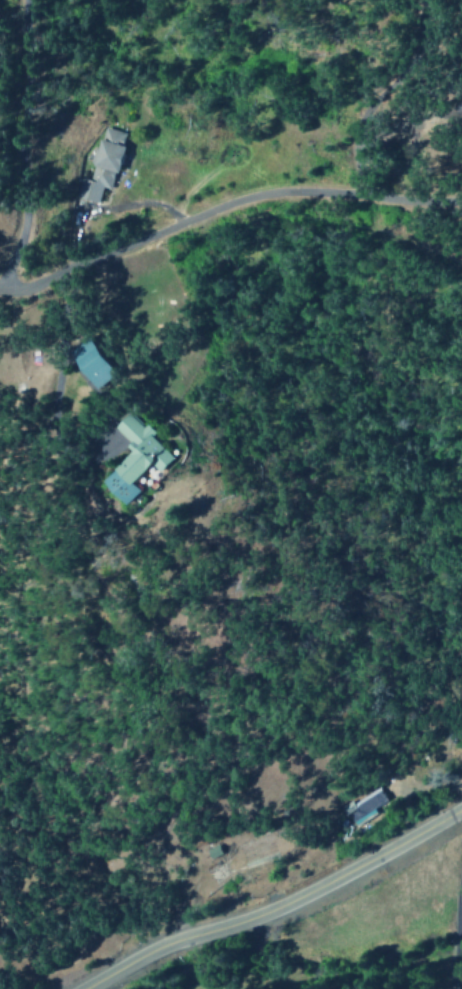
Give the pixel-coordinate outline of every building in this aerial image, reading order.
[(75,197),(97,202),(101,187),(110,189),(124,132),(99,126),(89,163),(91,164),(87,179),(79,177),(75,197)] [(107,379),(91,338),(69,346),(84,388),(107,379)] [(126,445),(92,480),(117,504),(131,490),(122,481),(141,461),(152,471),(165,456),(143,435),(146,433),(122,411),(107,427),(126,445)]
